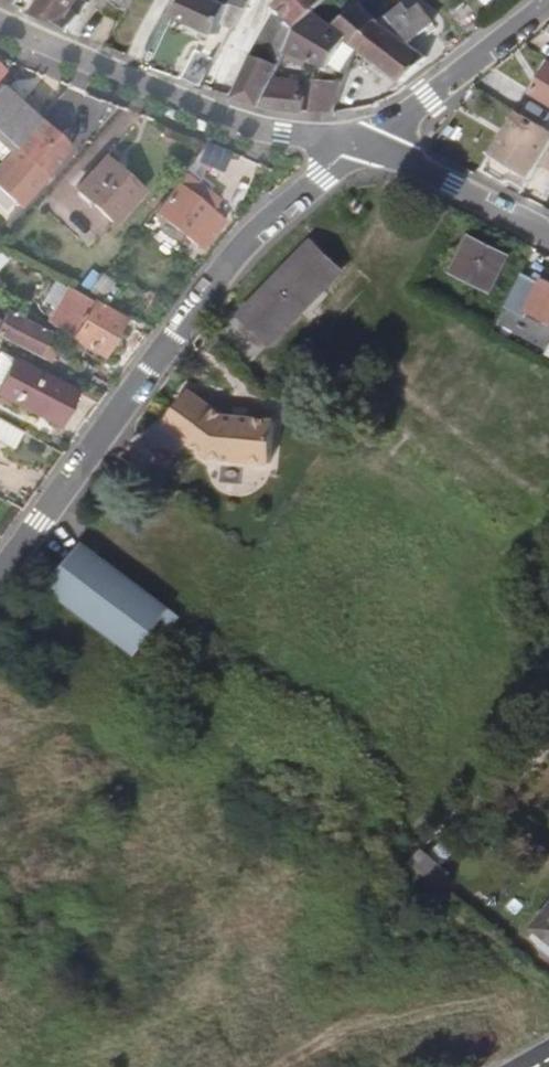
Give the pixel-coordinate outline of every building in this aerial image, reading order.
[(73,0),(27,0),(26,2),(68,22),(79,3),(73,0)] [(234,5),(225,0),(177,0),(175,2),(223,26),(234,5)] [(300,12),(317,1),(318,0),(273,0),(252,45),(277,57),(281,47),(291,21),(300,12)] [(426,50),(408,32),(428,13),(415,0),(406,0),(388,16),(380,9),(369,0),(356,0),(334,17),(344,26),(352,34),(401,77),(426,50)] [(388,16),(406,0),(388,0),(380,9),(388,16)] [(438,4),(433,0),(415,0),(428,13),(438,4)] [(316,56),(324,57),(344,26),(334,17),(322,6),(317,1),(300,12),(291,21),(281,47),(316,56)] [(192,42),(210,53),(223,26),(175,2),(147,60),(177,69),(192,42)] [(299,82),(270,77),(277,57),(252,45),(232,87),(261,97),(300,103),(303,87),(299,82)] [(531,90),(548,101),(548,61),(531,90)] [(3,109),(17,94),(0,79),(0,123),(8,115),(3,109)] [(306,105),(320,104),(323,91),(309,89),(306,105)] [(517,181),(541,144),(548,149),(548,125),(519,108),(514,116),(504,111),(497,122),(507,128),(486,162),(517,181)] [(41,165),(65,139),(35,111),(10,136),(41,165)] [(193,148),(221,161),(230,143),(201,131),(193,148)] [(109,212),(138,181),(104,148),(73,179),(109,212)] [(199,231),(211,215),(200,207),(209,196),(175,171),(151,201),(196,236),(184,250),(196,259),(210,239),(199,231)] [(199,321),(238,361),(342,259),(301,218),(199,321)] [(450,257),(483,274),(498,246),(465,229),(450,257)] [(548,313),(548,278),(541,274),(537,279),(520,270),(506,298),(522,308),(526,301),(548,313)] [(59,331),(87,351),(114,314),(84,294),(59,331)] [(34,333),(41,318),(1,296),(0,297),(0,331),(39,351),(46,340),(34,333)] [(1,389),(19,359),(0,348),(0,388),(1,389)] [(197,462),(266,469),(270,425),(212,419),(177,393),(150,429),(197,462)] [(17,425),(0,415),(0,434),(9,438),(17,425)] [(14,502),(23,490),(10,482),(1,495),(14,502)] [(156,617),(161,611),(72,545),(37,590),(126,657),(152,624),(162,629),(166,625),(156,617)] [(432,883),(443,869),(415,847),(404,861),(432,883)] [(528,925),(548,942),(548,897),(528,925)]
